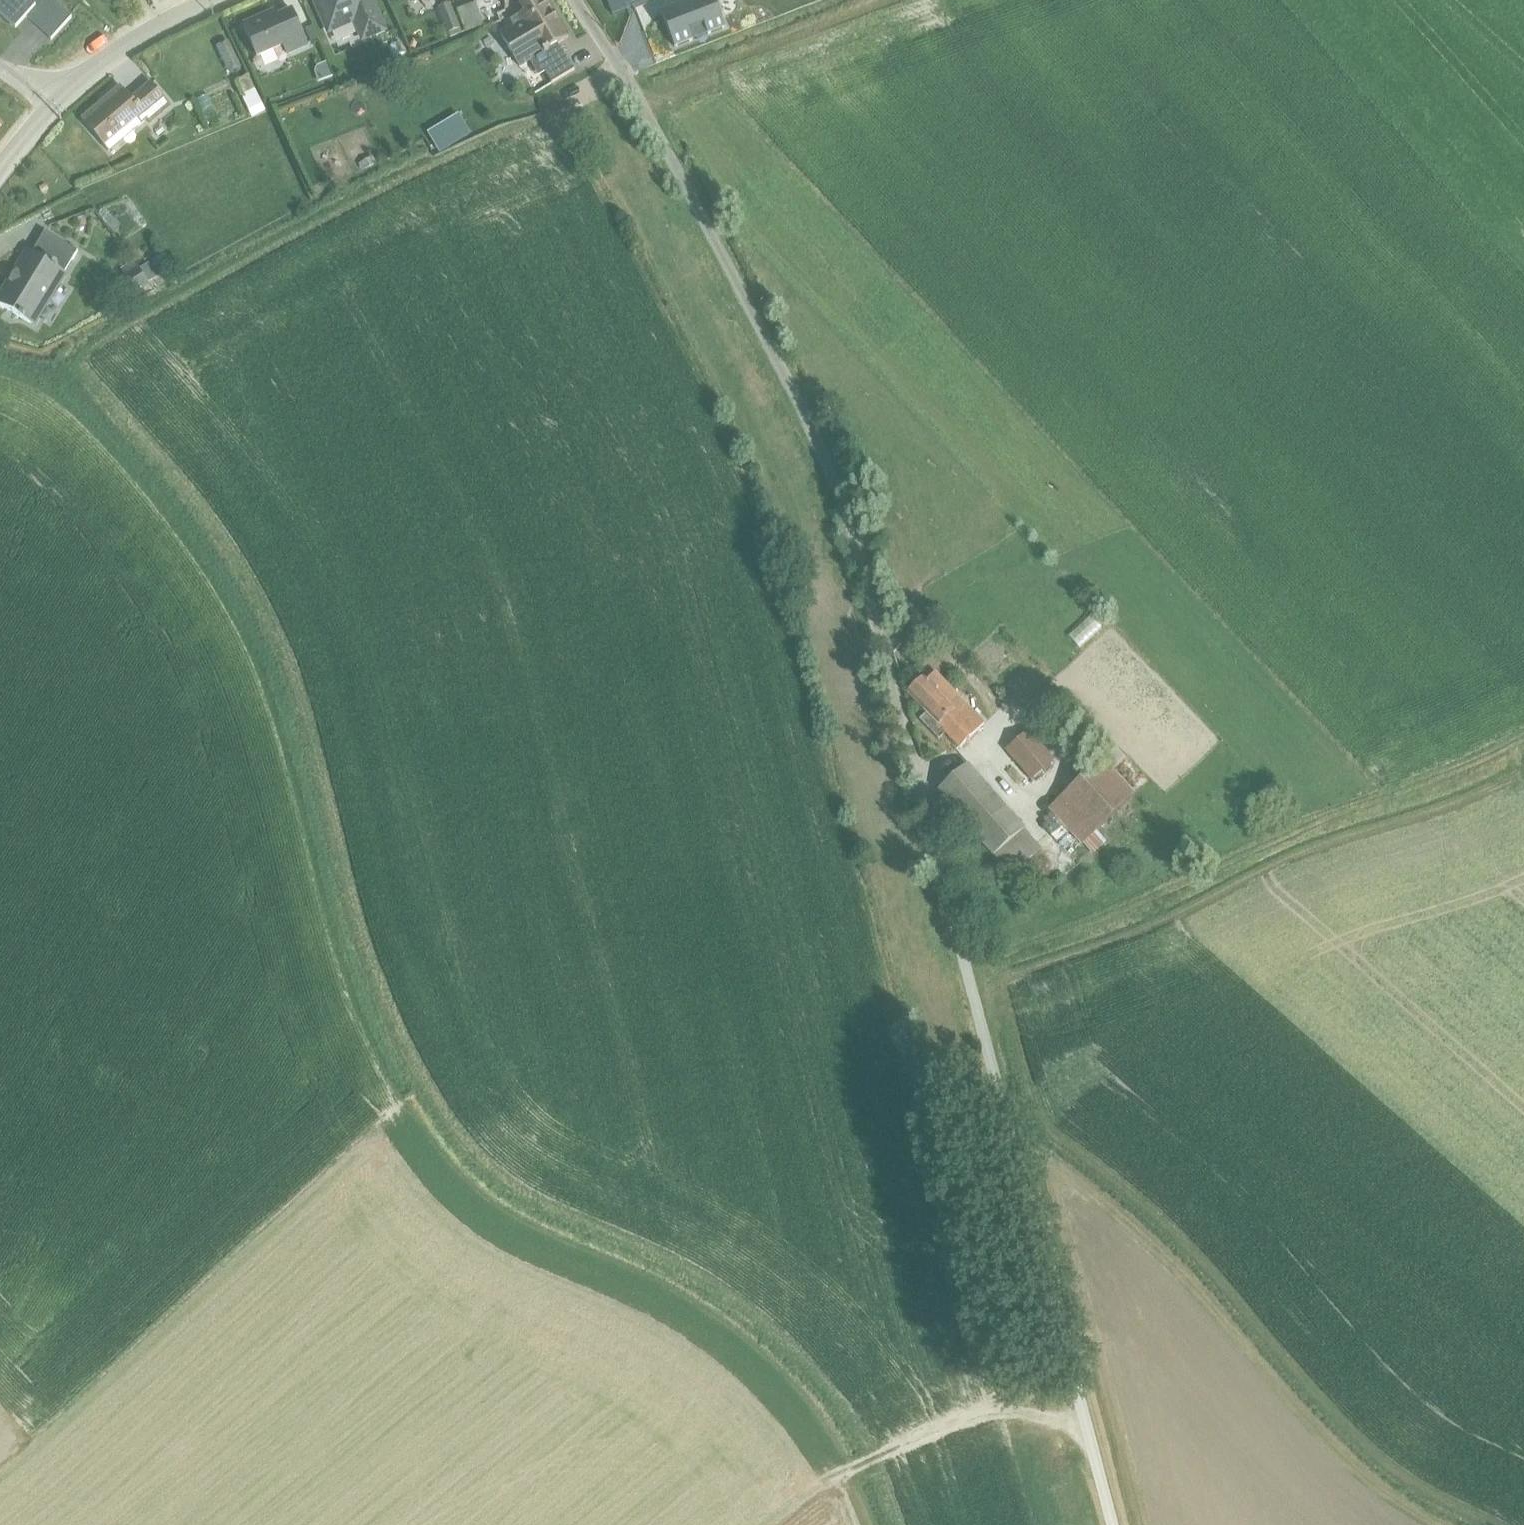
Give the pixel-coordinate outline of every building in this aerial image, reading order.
[(74,18),(55,0),(0,0),(0,10),(21,30),(32,19),(54,39),(74,18)] [(332,48),(348,42),(351,48),(388,34),(374,0),(313,0),(332,48)] [(544,53),(565,41),(541,0),(514,0),(544,53)] [(613,16),(628,11),(627,7),(624,0),(607,0),(613,16)] [(662,13),(675,49),(726,29),(715,0),(696,0),(662,13)] [(241,27),(260,73),(317,49),(298,4),(241,27)] [(466,33),(485,28),(480,5),(460,9),(466,33)] [(459,22),(445,26),(448,38),(462,34),(459,22)] [(218,48),(232,76),(244,71),(230,42),(218,48)] [(252,113),(266,106),(250,76),(237,83),(252,113)] [(121,90),(85,125),(103,144),(131,118),(141,129),(166,106),(145,83),(129,98),(121,90)] [(34,326),(76,257),(54,244),(40,268),(26,260),(0,302),(0,305),(34,326)] [(153,264),(133,282),(143,295),(164,277),(153,264)] [(1092,615),(1072,635),(1081,644),(1101,625),(1092,615)] [(930,669),(919,678),(926,718),(946,738),(970,716),(930,669)] [(1028,728),(1001,753),(1028,783),(1056,757),(1028,728)] [(975,760),(944,784),(1007,867),(1038,843),(975,760)] [(1097,760),(1045,810),(1083,850),(1135,799),(1097,760)]
